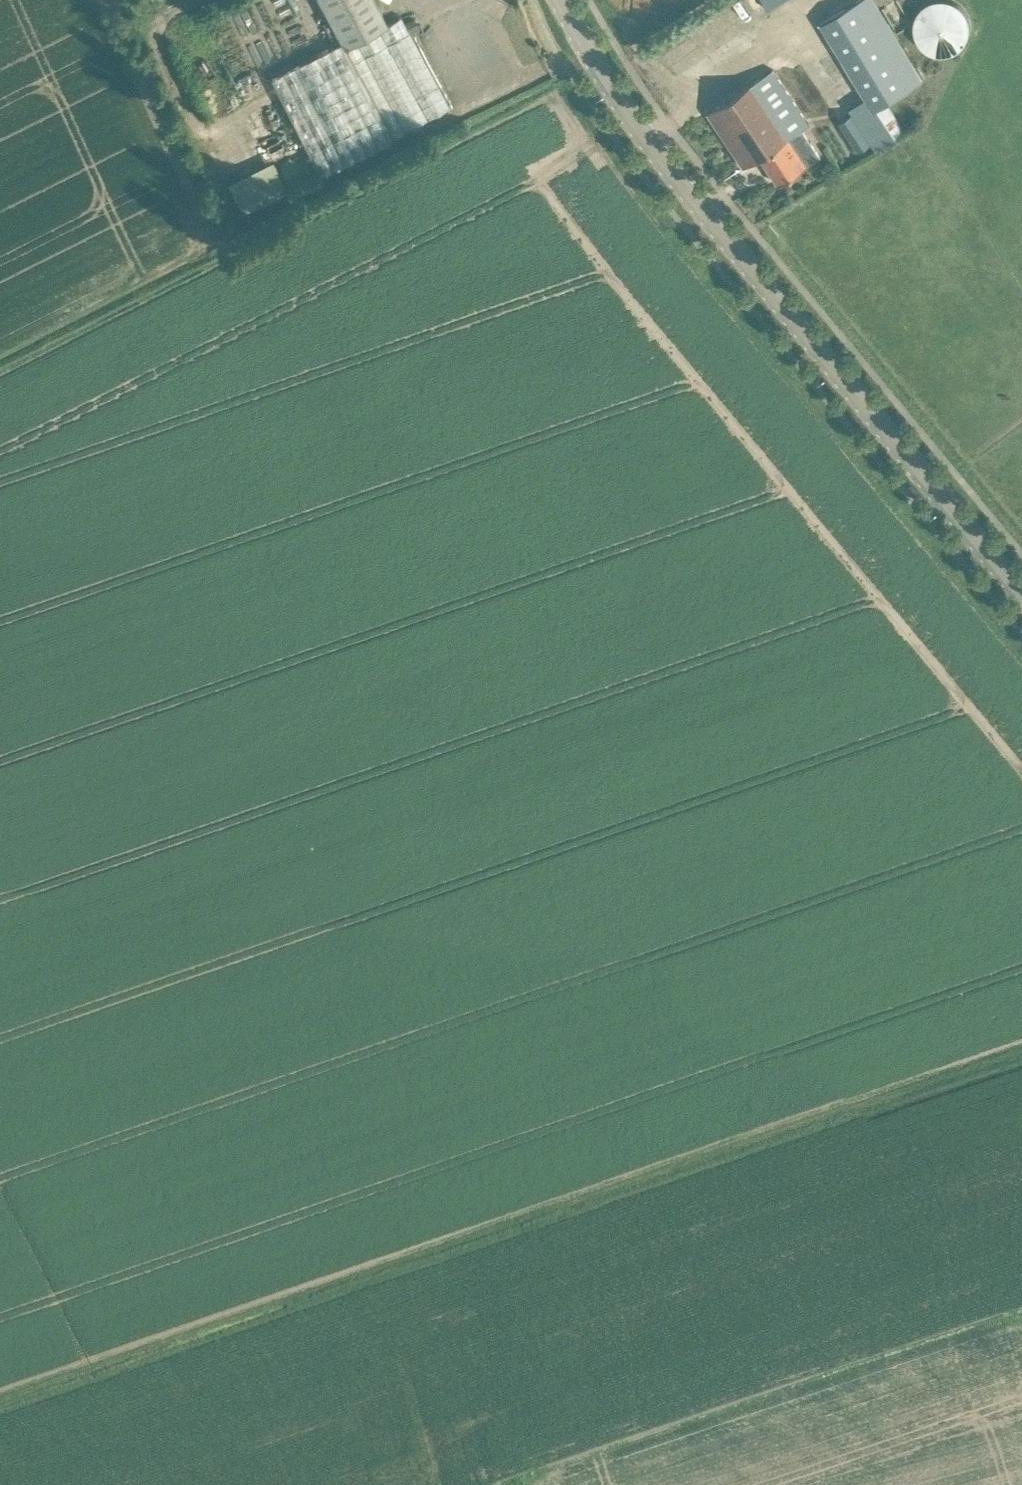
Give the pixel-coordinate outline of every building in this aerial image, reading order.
[(321,175),(447,106),(402,14),(385,22),(374,0),(320,0),(340,39),(271,73),(321,175)] [(875,0),(852,0),(819,22),(866,94),(849,105),(853,112),(838,121),(857,149),(870,140),(878,151),(898,138),(879,108),(926,77),(875,0)] [(938,54),(947,54),(956,50),(963,45),(968,38),(970,27),(969,19),(966,11),(961,5),(955,0),(929,0),(923,3),(918,9),(914,18),(913,26),(915,34),(917,40),(922,46),(929,51),(938,54)] [(725,100),(708,111),(744,166),(761,155),(780,183),(808,164),(820,156),(803,128),(810,124),(773,68),(725,100)] [(256,176),(280,165),(272,148),(248,159),(256,176)]
